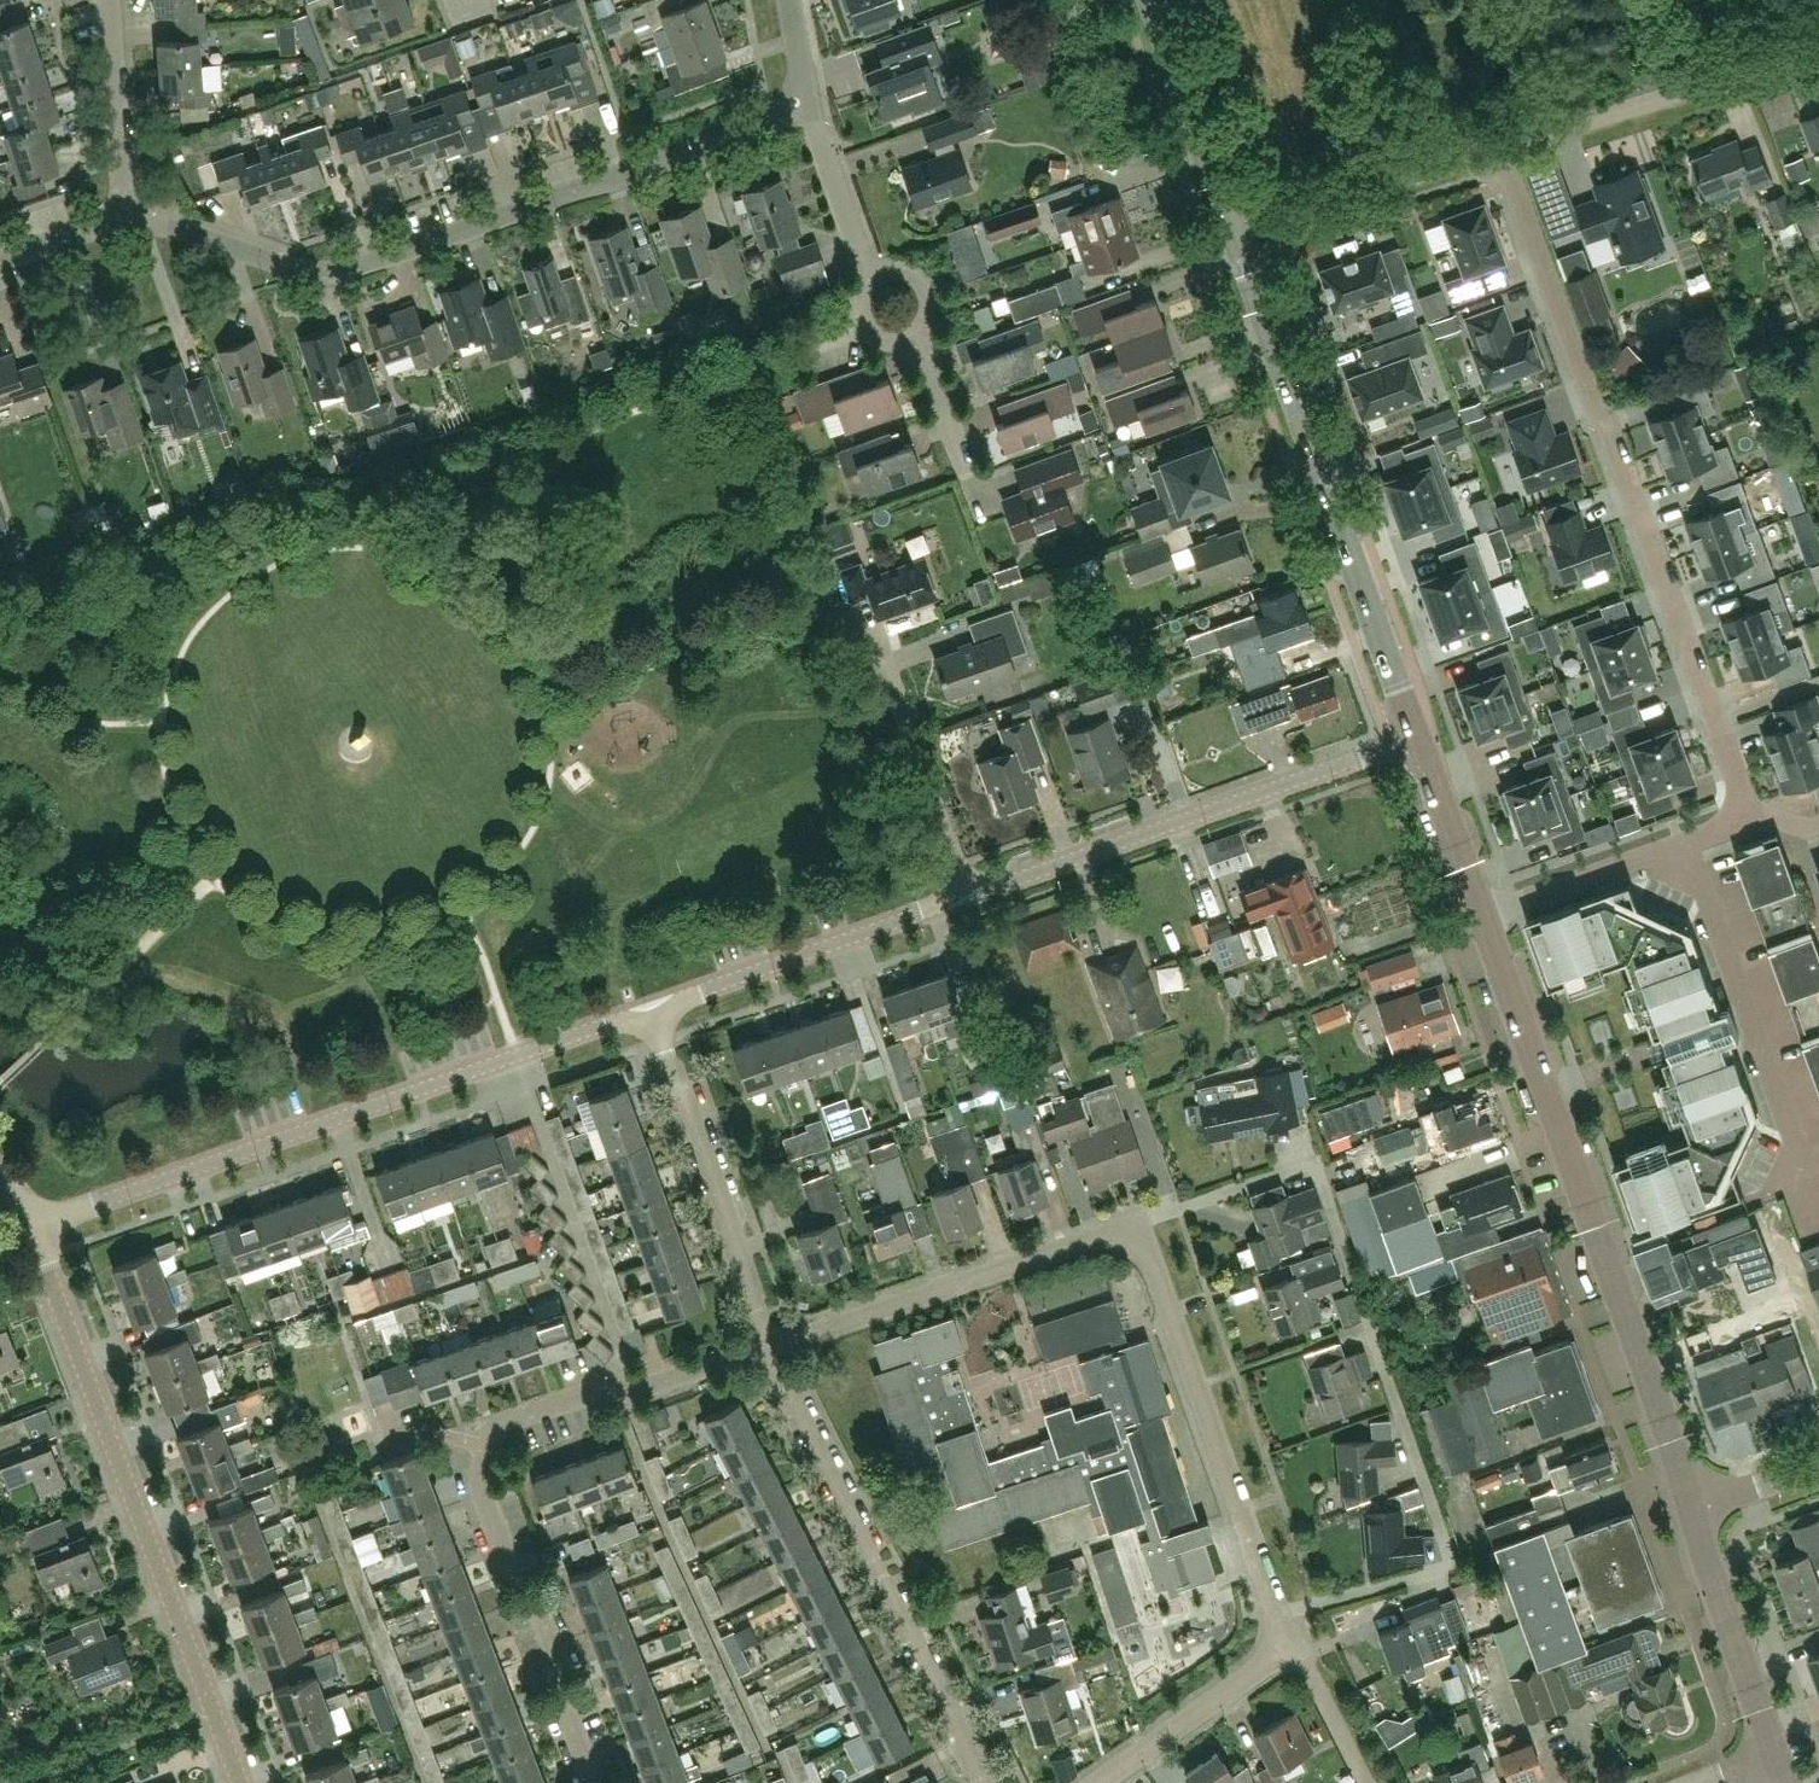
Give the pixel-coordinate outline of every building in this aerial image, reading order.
[(197,0),(156,0),(157,13),(174,12),(175,26),(206,24),(205,10),(197,10),(197,0)] [(333,3),(339,19),(387,0),(342,0),(333,3)] [(339,19),(345,34),(355,30),(360,42),(414,21),(406,0),(387,0),(339,19)] [(592,0),(598,17),(617,11),(613,0),(594,0),(592,0)] [(641,2),(652,30),(658,47),(714,26),(704,0),(699,0),(677,8),(674,0),(646,0),(641,2)] [(847,8),(852,7),(858,23),(862,22),(865,32),(890,23),(887,13),(899,9),(896,0),(844,0),(847,8)] [(550,8),(530,14),(535,29),(555,22),(550,8)] [(944,22),(944,23),(960,19),(957,10),(942,14),(944,22)] [(0,14),(0,56),(37,44),(29,19),(11,25),(6,12),(0,14)] [(332,75),(307,13),(292,19),(317,81),(332,75)] [(600,20),(606,34),(624,27),(618,13),(600,20)] [(924,21),(924,25),(887,39),(894,60),(870,69),(879,93),(876,95),(885,119),(911,110),(914,115),(943,105),(923,51),(936,46),(933,36),(939,34),(935,25),(939,24),(937,17),(924,21)] [(525,32),(520,19),(505,24),(510,37),(525,32)] [(206,24),(175,26),(176,40),(159,42),(161,67),(202,64),(200,39),(207,39),(206,24)] [(665,64),(672,85),(655,91),(659,101),(677,94),(676,91),(704,81),(698,64),(724,55),(714,26),(658,47),(665,64)] [(451,36),(418,48),(424,66),(444,59),(450,77),(463,73),(451,36)] [(455,42),(461,60),(477,54),(471,36),(455,42)] [(281,53),(297,53),(296,37),(280,38),(281,53)] [(549,48),(533,54),(537,65),(552,107),(578,98),(569,74),(583,69),(573,40),(549,48)] [(37,44),(0,56),(0,65),(5,81),(45,68),(37,44)] [(1017,63),(1027,89),(1053,79),(1043,53),(1017,63)] [(528,68),(513,74),(527,116),(552,107),(537,65),(533,54),(524,57),(528,68)] [(509,62),(494,67),(470,76),(480,105),(494,100),(502,125),(527,116),(513,74),(509,62)] [(202,64),(161,67),(163,93),(180,92),(181,106),(212,103),(211,89),(204,90),(202,64)] [(53,91),(45,68),(5,81),(13,105),(53,91)] [(1549,87),(1545,76),(1527,83),(1530,93),(1549,87)] [(401,86),(392,89),(398,107),(408,104),(401,86)] [(316,90),(321,106),(333,102),(327,87),(316,90)] [(464,88),(424,102),(443,155),(468,146),(459,122),(474,117),(464,88)] [(398,107),(392,89),(382,93),(389,110),(398,107)] [(321,106),(316,90),(302,95),(308,110),(321,106)] [(53,91),(13,105),(21,128),(44,121),(45,121),(61,116),(53,91)] [(424,102),(400,111),(418,164),(443,155),(424,102)] [(260,111),(265,124),(276,120),(272,107),(260,111)] [(983,107),(969,112),(968,111),(924,127),(931,147),(933,146),(937,155),(903,168),(916,206),(971,186),(957,148),(955,148),(952,140),(976,131),(976,133),(990,128),(983,107)] [(418,164),(400,111),(390,114),(394,126),(379,132),(393,172),(418,164)] [(1814,150),(1818,148),(1818,116),(1803,122),(1814,150)] [(21,128),(5,133),(13,158),(52,145),(45,121),(44,121),(21,128)] [(287,149),(301,191),(326,182),(317,158),(332,153),(322,124),(297,133),(301,144),(287,149)] [(393,172),(379,132),(364,137),(360,125),(335,134),(345,162),(360,157),(369,181),(393,172)] [(1717,152),(1694,161),(1701,179),(1702,178),(1709,196),(1743,183),(1747,194),(1773,184),(1758,147),(1743,152),(1738,141),(1716,150),(1717,152)] [(301,191),(287,149),(270,154),(267,144),(258,146),(262,157),(276,199),(301,191)] [(61,169),(52,145),(13,158),(21,182),(15,184),(19,197),(47,188),(43,175),(61,169)] [(176,162),(184,159),(179,146),(171,149),(176,162)] [(276,199),(262,157),(246,163),(242,152),(213,162),(223,190),(242,184),(251,208),(276,199)] [(1812,177),(1804,156),(1786,164),(1794,184),(1812,177)] [(1068,161),(1051,159),(1048,176),(1066,179),(1068,161)] [(1603,199),(1580,207),(1593,241),(1600,262),(1623,253),(1625,259),(1664,244),(1659,231),(1637,172),(1598,186),(1603,199)] [(829,285),(823,267),(814,241),(800,246),(795,232),(800,230),(793,209),(790,210),(779,180),(742,193),(761,246),(774,241),(778,254),(775,255),(790,298),(829,285)] [(1568,194),(1541,204),(1552,236),(1580,227),(1568,194)] [(1801,243),(1793,222),(1798,220),(1786,194),(1766,201),(1778,229),(1786,249),(1801,243)] [(1118,196),(1084,208),(1082,202),(1052,212),(1054,219),(1059,232),(1074,227),(1079,242),(1128,225),(1118,196)] [(1034,202),(983,219),(989,239),(1040,222),(1034,202)] [(1464,275),(1445,282),(1453,303),(1487,291),(1480,271),(1504,262),(1483,205),(1444,219),(1464,275)] [(660,220),(680,276),(704,268),(713,295),(746,283),(732,245),(715,251),(700,206),(660,220)] [(58,232),(77,227),(72,208),(53,213),(58,232)] [(1128,225),(1079,242),(1084,258),(1069,263),(1073,275),(1087,270),(1088,272),(1138,254),(1128,225)] [(590,239),(608,293),(631,285),(639,309),(670,298),(658,264),(640,270),(626,226),(590,239)] [(964,252),(966,267),(1016,261),(1014,246),(964,252)] [(1377,253),(1322,273),(1335,309),(1358,301),(1360,306),(1376,300),(1375,295),(1390,290),(1399,312),(1413,307),(1402,275),(1387,280),(1377,253)] [(526,267),(533,289),(518,294),(529,326),(544,321),(541,312),(568,303),(574,322),(591,317),(578,281),(564,286),(554,257),(526,267)] [(1596,273),(1568,283),(1590,343),(1607,337),(1600,317),(1611,313),(1596,273)] [(448,318),(456,343),(486,333),(494,355),(524,345),(511,307),(493,313),(481,277),(443,290),(452,317),(448,318)] [(1008,300),(1015,322),(1063,305),(1056,284),(1008,300)] [(770,290),(755,295),(758,304),(773,299),(770,290)] [(1114,342),(1163,324),(1154,299),(1130,308),(1124,291),(1073,310),(1082,333),(1107,324),(1114,342)] [(391,318),(372,324),(384,360),(414,349),(420,365),(448,355),(437,320),(424,325),(417,305),(390,314),(391,318)] [(996,327),(988,305),(972,311),(980,333),(996,327)] [(1473,350),(1486,386),(1491,384),(1493,389),(1512,382),(1510,377),(1542,365),(1529,330),(1513,335),(1502,306),(1466,319),(1477,348),(1473,350)] [(1783,317),(1787,330),(1802,325),(1796,311),(1783,317)] [(696,327),(691,312),(680,316),(685,331),(696,327)] [(1432,322),(1437,335),(1460,327),(1455,314),(1432,322)] [(1375,339),(1416,324),(1412,315),(1371,329),(1375,339)] [(1037,318),(1017,325),(980,339),(985,354),(972,359),(982,389),(1036,369),(1030,352),(1047,346),(1037,318)] [(1163,324),(1114,342),(1120,360),(1095,369),(1104,392),(1154,374),(1149,358),(1173,349),(1163,324)] [(302,340),(314,374),(308,375),(316,397),(344,386),(351,407),(380,397),(367,361),(352,366),(339,328),(302,340)] [(657,345),(677,338),(675,331),(654,338),(657,345)] [(1390,363),(1348,378),(1362,418),(1422,396),(1408,357),(1426,350),(1419,331),(1383,344),(1390,363)] [(226,370),(237,402),(263,393),(269,412),(296,402),(284,368),(268,373),(256,340),(222,351),(228,370),(226,370)] [(1629,344),(1603,370),(1622,389),(1635,376),(1647,387),(1658,375),(1647,364),(1648,363),(1629,344)] [(1073,352),(1064,355),(1071,373),(1080,369),(1073,352)] [(17,399),(23,415),(54,404),(40,365),(20,372),(14,354),(0,358),(0,405),(17,399)] [(207,375),(188,382),(181,361),(142,375),(158,419),(175,413),(182,433),(201,427),(204,432),(224,425),(207,375)] [(1753,361),(1735,368),(1740,383),(1759,376),(1753,361)] [(851,371),(794,391),(804,418),(836,407),(845,430),(898,412),(886,377),(856,388),(851,371)] [(67,389),(82,434),(107,425),(114,446),(145,436),(132,401),(113,407),(104,377),(67,389)] [(528,400),(541,397),(537,378),(524,381),(528,400)] [(1157,381),(1106,400),(1115,423),(1140,414),(1147,433),(1196,415),(1187,389),(1163,397),(1157,381)] [(1020,417),(995,425),(1005,451),(1055,433),(1049,416),(1074,407),(1065,382),(1014,400),(1020,417)] [(1664,449),(1708,433),(1701,415),(1715,410),(1704,382),(1672,393),(1679,411),(1651,422),(1656,438),(1660,437),(1664,449)] [(788,394),(779,397),(784,411),(793,408),(788,394)] [(1459,408),(1465,422),(1484,415),(1479,401),(1459,408)] [(394,432),(389,419),(388,419),(382,404),(360,411),(375,454),(399,446),(394,432)] [(1458,423),(1452,407),(1433,414),(1439,430),(1458,423)] [(1078,414),(1085,432),(1100,427),(1093,408),(1078,414)] [(798,409),(787,413),(792,429),(803,425),(798,409)] [(1580,470),(1566,432),(1555,436),(1544,409),(1508,422),(1518,449),(1514,451),(1528,489),(1580,470)] [(399,446),(421,439),(411,411),(389,419),(394,432),(399,446)] [(1470,425),(1475,439),(1495,431),(1490,418),(1470,425)] [(1758,432),(1771,466),(1787,460),(1774,426),(1758,432)] [(857,467),(866,493),(920,474),(909,443),(894,448),(889,433),(838,451),(845,471),(857,467)] [(1708,433),(1664,449),(1669,461),(1665,462),(1671,478),(1700,468),(1707,486),(1738,474),(1728,446),(1714,451),(1708,433)] [(1125,435),(1110,440),(1115,455),(1130,450),(1125,435)] [(1394,506),(1450,485),(1434,442),(1403,453),(1410,471),(1385,480),(1394,506)] [(1175,492),(1160,497),(1160,498),(1131,508),(1142,539),(1172,529),(1167,513),(1225,491),(1209,449),(1165,465),(1175,492)] [(1081,480),(1070,450),(1015,470),(1023,493),(1002,500),(1016,539),(1073,519),(1061,487),(1081,480)] [(1791,460),(1775,465),(1780,478),(1795,472),(1791,460)] [(1805,479),(1808,485),(1818,481),(1818,473),(1805,479)] [(1701,548),(1745,533),(1738,515),(1752,510),(1741,481),(1709,493),(1716,511),(1687,521),(1693,537),(1697,536),(1701,548)] [(1450,485),(1394,506),(1404,531),(1429,522),(1435,540),(1466,529),(1450,485)] [(149,534),(173,526),(165,500),(148,505),(152,518),(145,521),(149,534)] [(103,501),(90,506),(99,533),(104,549),(118,545),(103,501)] [(1501,523),(1518,517),(1512,501),(1495,507),(1501,523)] [(8,524),(27,521),(25,502),(6,504),(8,524)] [(88,537),(99,533),(90,506),(78,510),(88,537)] [(1800,545),(1818,539),(1818,536),(1809,509),(1790,516),(1800,545)] [(1476,516),(1481,530),(1497,524),(1492,510),(1476,516)] [(1552,544),(1564,578),(1613,560),(1600,526),(1585,532),(1578,511),(1547,522),(1554,543),(1552,544)] [(846,519),(809,533),(819,561),(856,547),(846,519)] [(1522,536),(1516,519),(1503,524),(1509,541),(1522,536)] [(1506,540),(1501,527),(1487,532),(1492,546),(1506,540)] [(1758,528),(1745,533),(1701,548),(1705,561),(1702,562),(1708,578),(1737,567),(1743,586),(1775,574),(1758,528)] [(1192,547),(1205,582),(1232,572),(1233,576),(1254,568),(1239,530),(1192,547)] [(1166,540),(1123,556),(1134,585),(1178,569),(1166,540)] [(1431,609),(1491,587),(1474,540),(1439,553),(1446,572),(1421,581),(1431,609)] [(862,562),(841,569),(853,602),(872,595),(880,617),(937,597),(923,558),(867,578),(862,562)] [(1077,588),(1104,578),(1097,559),(1070,569),(1077,588)] [(1056,572),(1013,587),(1013,586),(998,591),(1002,603),(1016,598),(1030,593),(1032,600),(1061,589),(1056,572)] [(987,576),(974,581),(982,605),(996,601),(987,576)] [(1795,627),(1778,581),(1746,593),(1752,611),(1724,621),(1729,637),(1733,636),(1737,648),(1781,632),(1795,627)] [(1257,616),(1233,624),(1216,630),(1221,644),(1240,638),(1307,615),(1301,596),(1300,596),(1297,587),(1252,602),(1257,616)] [(1491,587),(1431,609),(1441,636),(1466,627),(1473,646),(1508,633),(1491,587)] [(977,643),(936,658),(948,691),(951,690),(952,694),(974,686),(976,691),(1017,677),(1010,657),(1029,650),(1013,607),(969,623),(977,643)] [(1644,625),(1637,627),(1636,623),(1611,632),(1604,614),(1573,625),(1589,669),(1602,665),(1645,649),(1643,644),(1650,641),(1644,625)] [(1240,638),(1221,644),(1222,646),(1237,641),(1254,689),(1279,680),(1269,652),(1315,636),(1307,615),(1240,638)] [(1537,627),(1533,615),(1520,620),(1525,632),(1537,627)] [(1553,624),(1540,629),(1549,653),(1561,649),(1553,624)] [(1781,632),(1737,648),(1742,660),(1738,662),(1744,678),(1773,667),(1780,685),(1812,674),(1801,645),(1788,650),(1781,632)] [(1444,669),(1473,658),(1466,641),(1438,652),(1444,669)] [(1468,713),(1523,693),(1518,678),(1519,678),(1508,649),(1477,660),(1484,679),(1459,688),(1468,713)] [(1645,649),(1602,665),(1607,679),(1594,683),(1605,712),(1636,701),(1629,683),(1654,673),(1645,649)] [(1150,675),(1158,698),(1173,694),(1165,670),(1150,675)] [(1111,681),(1107,671),(1073,683),(1083,715),(1116,704),(1117,706),(1121,704),(1111,681)] [(1290,684),(1248,699),(1258,729),(1286,719),(1284,715),(1298,710),(1301,718),(1339,704),(1328,676),(1292,689),(1290,684)] [(1523,693),(1468,713),(1477,738),(1502,729),(1509,747),(1540,736),(1529,707),(1528,707),(1523,693)] [(1782,728),(1765,735),(1771,751),(1774,749),(1779,762),(1818,747),(1818,736),(1816,728),(1818,727),(1818,694),(1776,710),(1782,728)] [(1027,700),(1008,707),(1013,720),(1032,713),(1027,700)] [(1550,712),(1559,736),(1574,730),(1566,707),(1550,712)] [(1141,709),(1125,714),(1133,739),(1149,733),(1141,709)] [(980,761),(989,788),(992,787),(1000,810),(1039,796),(1027,764),(1045,758),(1030,717),(1001,728),(1009,751),(980,761)] [(1121,749),(1116,751),(1113,742),(1116,741),(1107,718),(1069,732),(1088,784),(1104,778),(1106,783),(1130,774),(1121,749)] [(1627,773),(1683,753),(1674,727),(1649,736),(1642,718),(1611,729),(1622,758),(1634,754),(1639,768),(1627,772),(1627,773)] [(1610,741),(1603,722),(1579,731),(1586,750),(1610,741)] [(1779,762),(1783,774),(1780,775),(1786,791),(1815,781),(1818,793),(1818,747),(1779,762)] [(1515,814),(1569,794),(1564,779),(1565,779),(1554,750),(1524,761),(1530,779),(1505,788),(1515,814)] [(1692,778),(1683,753),(1627,773),(1643,816),(1674,805),(1667,787),(1692,778)] [(1575,808),(1569,794),(1515,814),(1524,839),(1549,830),(1555,848),(1586,837),(1576,808),(1575,808)] [(1240,832),(1202,845),(1212,878),(1238,870),(1253,865),(1240,832)] [(1768,944),(1813,927),(1778,833),(1736,848),(1739,855),(1736,856),(1768,944)] [(1274,910),(1314,894),(1303,864),(1238,888),(1249,918),(1273,909),(1274,910)] [(1631,883),(1532,919),(1528,926),(1551,988),(1628,960),(1692,1138),(1615,1166),(1636,1225),(1652,1219),(1655,1227),(1744,1195),(1736,1173),(1761,1118),(1733,1039),(1741,1037),(1730,1007),(1722,1010),(1694,931),(1639,906),(1631,883)] [(1333,945),(1314,894),(1274,910),(1293,960),(1333,945)] [(1013,928),(1027,970),(1080,951),(1066,910),(1013,928)] [(1768,944),(1802,1037),(1818,1031),(1818,945),(1813,927),(1768,944)] [(1265,930),(1213,950),(1221,970),(1273,951),(1265,930)] [(1107,959),(1089,964),(1117,1039),(1164,1021),(1135,948),(1119,953),(1107,959)] [(1365,965),(1373,989),(1417,974),(1409,951),(1365,965)] [(948,974),(915,985),(934,1039),(947,1035),(941,1016),(961,1009),(948,974)] [(934,1039),(915,985),(883,997),(895,1032),(915,1026),(921,1044),(934,1039)] [(1441,986),(1379,1007),(1393,1049),(1455,1028),(1441,986)] [(1320,1030),(1350,1019),(1343,1001),(1313,1012),(1320,1030)] [(848,1008),(819,1018),(834,1061),(863,1051),(863,1052),(877,1047),(862,1003),(848,1008)] [(961,1020),(973,1058),(990,1052),(977,1015),(961,1020)] [(819,1018),(790,1028),(805,1071),(834,1061),(819,1018)] [(805,1071),(790,1028),(761,1038),(776,1081),(805,1071)] [(1802,1037),(1818,1084),(1818,1031),(1802,1037)] [(1011,1049),(1035,1041),(1033,1032),(1008,1040),(1011,1049)] [(776,1081),(761,1038),(731,1048),(746,1092),(776,1081)] [(885,1046),(904,1101),(911,1119),(927,1113),(921,1095),(902,1041),(885,1046)] [(1013,1062),(1022,1085),(1025,1095),(1032,1114),(1039,1111),(1049,1140),(1069,1133),(1072,1140),(1071,1141),(1089,1192),(1108,1186),(1104,1174),(1090,1134),(1077,1098),(1066,1102),(1063,1092),(1059,1093),(1052,1072),(1066,1067),(1058,1045),(1013,1062)] [(1250,1059),(1245,1045),(1234,1049),(1233,1055),(1236,1064),(1250,1059)] [(1459,1065),(1444,1071),(1448,1082),(1464,1076),(1459,1065)] [(1232,1082),(1198,1089),(1208,1139),(1268,1127),(1267,1125),(1297,1119),(1287,1071),(1254,1077),(1257,1092),(1235,1097),(1232,1082)] [(1392,1080),(1379,1084),(1384,1097),(1396,1093),(1392,1080)] [(1104,1174),(1108,1186),(1109,1185),(1106,1179),(1124,1172),(1127,1179),(1147,1172),(1129,1121),(1127,1121),(1113,1083),(1084,1093),(1095,1124),(1101,1122),(1104,1129),(1091,1134),(1078,1098),(1077,1098),(1090,1134),(1104,1174)] [(598,1126),(635,1113),(625,1085),(588,1098),(598,1126)] [(1013,1211),(1014,1211),(1015,1215),(1020,1217),(1032,1212),(1035,1208),(1033,1204),(1047,1198),(1036,1168),(1051,1163),(1035,1119),(1034,1119),(1032,1114),(1025,1095),(1003,1102),(1012,1127),(1011,1127),(1019,1150),(994,1160),(998,1170),(1013,1211)] [(1374,1107),(1383,1133),(1400,1128),(1391,1101),(1374,1107)] [(1422,1125),(1411,1129),(1410,1127),(1374,1139),(1379,1152),(1414,1140),(1426,1134),(1449,1126),(1448,1124),(1452,1122),(1451,1120),(1459,1117),(1457,1111),(1454,1102),(1432,1109),(1433,1111),(1419,1115),(1422,1125)] [(850,1109),(857,1130),(869,1125),(862,1105),(850,1109)] [(1414,1140),(1379,1152),(1383,1165),(1384,1165),(1387,1173),(1397,1170),(1394,1161),(1419,1153),(1419,1154),(1431,1150),(1433,1155),(1447,1150),(1447,1151),(1493,1135),(1485,1113),(1479,1115),(1475,1105),(1457,1111),(1459,1117),(1451,1120),(1452,1122),(1448,1124),(1449,1126),(1426,1134),(1414,1140)] [(857,1130),(850,1109),(837,1114),(844,1134),(857,1130)] [(986,1175),(967,1124),(962,1109),(941,1116),(943,1121),(930,1125),(933,1136),(951,1187),(933,1194),(947,1233),(981,1221),(967,1182),(986,1175)] [(645,1140),(635,1113),(598,1126),(608,1153),(645,1140)] [(572,1124),(564,1126),(560,1115),(545,1121),(553,1142),(567,1137),(570,1136),(569,1134),(575,1132),(572,1124)] [(1659,1116),(1627,1126),(1632,1141),(1664,1130),(1659,1116)] [(531,1123),(519,1128),(527,1151),(539,1147),(531,1123)] [(527,1151),(519,1128),(507,1132),(516,1156),(527,1151)] [(807,1130),(794,1134),(801,1155),(814,1150),(807,1130)] [(492,1132),(463,1142),(478,1185),(507,1174),(492,1132)] [(516,1156),(507,1132),(495,1136),(509,1174),(521,1169),(516,1156)] [(801,1155),(794,1134),(781,1139),(788,1159),(801,1155)] [(577,1164),(567,1137),(553,1142),(562,1170),(577,1164)] [(645,1140),(608,1153),(618,1180),(654,1167),(645,1140)] [(478,1185),(463,1142),(434,1152),(449,1195),(478,1185)] [(1360,1168),(1379,1159),(1371,1144),(1352,1153),(1360,1168)] [(873,1165),(886,1201),(863,1209),(878,1252),(912,1240),(901,1208),(916,1203),(900,1156),(898,1149),(882,1154),(883,1162),(873,1165)] [(826,1151),(816,1155),(819,1164),(829,1161),(826,1151)] [(449,1195),(434,1152),(406,1162),(421,1205),(449,1195)] [(528,1154),(520,1163),(540,1179),(548,1169),(528,1154)] [(421,1205),(406,1162),(377,1172),(392,1215),(421,1205)] [(577,1164),(562,1170),(572,1197),(587,1191),(577,1164)] [(654,1167),(618,1180),(627,1207),(664,1194),(654,1167)] [(1453,1195),(1466,1233),(1522,1213),(1508,1175),(1453,1195)] [(1416,1176),(1371,1193),(1371,1191),(1340,1203),(1368,1281),(1378,1278),(1400,1272),(1407,1269),(1445,1256),(1443,1251),(1441,1251),(1437,1240),(1438,1240),(1416,1176)] [(1340,1203),(1371,1191),(1366,1178),(1336,1189),(1340,1203)] [(538,1179),(529,1190),(549,1207),(558,1196),(538,1179)] [(1764,1207),(1789,1197),(1783,1181),(1758,1190),(1764,1207)] [(1254,1208),(1264,1235),(1246,1242),(1256,1268),(1281,1259),(1278,1250),(1304,1241),(1299,1228),(1326,1218),(1314,1186),(1284,1197),(1279,1183),(1249,1194),(1254,1208)] [(341,1185),(311,1195),(326,1238),(356,1228),(341,1185)] [(814,1228),(798,1234),(814,1276),(848,1263),(832,1222),(847,1216),(842,1203),(841,1203),(835,1189),(822,1194),(827,1208),(809,1215),(814,1228)] [(596,1218),(587,1191),(572,1197),(582,1224),(596,1218)] [(664,1194),(627,1207),(637,1235),(674,1221),(664,1194)] [(311,1195),(283,1206),(298,1248),(326,1238),(311,1195)] [(546,1205),(537,1216),(557,1232),(566,1221),(546,1205)] [(283,1206),(254,1216),(269,1258),(298,1248),(283,1206)] [(1667,1227),(1636,1239),(1635,1239),(1639,1250),(1635,1252),(1642,1270),(1646,1268),(1659,1303),(1681,1295),(1683,1302),(1700,1295),(1698,1288),(1728,1277),(1722,1263),(1738,1257),(1750,1289),(1777,1279),(1757,1226),(1752,1229),(1746,1213),(1673,1241),(1667,1227)] [(254,1216),(225,1226),(225,1228),(209,1234),(224,1277),(241,1271),(240,1269),(269,1258),(254,1216)] [(596,1218),(582,1224),(591,1251),(606,1246),(596,1218)] [(674,1221),(637,1235),(647,1262),(683,1249),(674,1221)] [(522,1234),(528,1252),(543,1247),(537,1229),(522,1234)] [(555,1231),(547,1241),(568,1259),(576,1249),(555,1231)] [(1445,1377),(1453,1398),(1419,1411),(1442,1476),(1509,1452),(1492,1404),(1503,1401),(1525,1393),(1540,1433),(1595,1413),(1568,1339),(1533,1352),(1529,1342),(1540,1339),(1535,1326),(1560,1317),(1529,1231),(1488,1246),(1447,1261),(1452,1279),(1462,1307),(1474,1303),(1476,1310),(1481,1309),(1491,1337),(1485,1339),(1491,1356),(1476,1362),(1477,1366),(1445,1377)] [(510,1236),(497,1241),(504,1261),(517,1257),(510,1236)] [(162,1276),(164,1275),(157,1258),(178,1250),(174,1239),(151,1248),(153,1252),(112,1267),(124,1297),(164,1281),(162,1276)] [(504,1261),(497,1241),(485,1245),(492,1265),(504,1261)] [(1803,1250),(1818,1295),(1818,1244),(1803,1250)] [(616,1273),(606,1246),(591,1251),(601,1278),(616,1273)] [(683,1249),(647,1262),(656,1289),(693,1276),(683,1249)] [(1301,1275),(1294,1277),(1264,1288),(1280,1332),(1310,1321),(1322,1317),(1315,1298),(1310,1300),(1310,1298),(1343,1287),(1335,1262),(1334,1263),(1330,1249),(1296,1261),(1301,1275)] [(440,1261),(447,1281),(460,1277),(453,1257),(440,1261)] [(566,1258),(558,1269),(577,1284),(586,1274),(566,1258)] [(484,1259),(475,1263),(478,1271),(487,1267),(484,1259)] [(535,1260),(515,1267),(520,1281),(540,1274),(535,1260)] [(447,1281),(440,1261),(409,1272),(407,1268),(395,1272),(403,1296),(415,1291),(416,1292),(447,1281)] [(164,1281),(124,1297),(135,1326),(177,1310),(168,1286),(189,1278),(185,1267),(164,1275),(162,1276),(164,1281)] [(520,1281),(515,1267),(495,1274),(500,1287),(520,1281)] [(351,1270),(339,1274),(346,1294),(347,1294),(349,1301),(352,1311),(353,1311),(379,1302),(380,1304),(392,1300),(384,1276),(371,1280),(369,1275),(355,1280),(351,1270)] [(395,1272),(384,1276),(392,1300),(403,1296),(395,1272)] [(616,1273),(601,1278),(611,1306),(626,1300),(616,1273)] [(346,1294),(339,1274),(327,1278),(333,1298),(346,1294)] [(657,1289),(626,1300),(611,1306),(621,1333),(635,1328),(631,1316),(662,1305),(666,1316),(703,1303),(693,1276),(656,1289),(657,1289)] [(454,1288),(459,1302),(480,1295),(474,1281),(454,1288)] [(575,1284),(566,1294),(584,1311),(594,1301),(575,1284)] [(459,1302),(454,1288),(434,1295),(439,1309),(459,1302)] [(294,1290),(281,1294),(288,1315),(301,1310),(294,1290)] [(1334,1299),(1343,1328),(1361,1322),(1351,1293),(1334,1299)] [(288,1315),(281,1294),(269,1299),(276,1319),(288,1315)] [(1802,1323),(1797,1296),(1772,1300),(1776,1327),(1802,1323)] [(1113,1299),(1033,1326),(1045,1362),(1125,1335),(1113,1299)] [(402,1338),(398,1323),(418,1316),(414,1302),(373,1316),(378,1330),(384,1327),(388,1342),(402,1338)] [(565,1310),(534,1321),(546,1358),(578,1347),(565,1310)] [(584,1310),(576,1320),(596,1336),(604,1327),(584,1310)] [(20,1364),(1,1314),(0,1314),(0,1371),(20,1364)] [(873,1343),(882,1370),(873,1373),(903,1464),(941,1452),(955,1496),(931,1504),(945,1546),(1087,1500),(1092,1515),(1102,1512),(1108,1531),(1143,1519),(1150,1540),(1141,1543),(1156,1591),(1176,1584),(1177,1589),(1215,1577),(1203,1539),(1212,1536),(1207,1520),(1198,1523),(1186,1488),(1162,1414),(1170,1412),(1148,1339),(1110,1350),(1111,1353),(1080,1362),(1089,1394),(1101,1391),(1106,1408),(1074,1418),(1070,1406),(1044,1414),(1048,1427),(1052,1440),(988,1461),(953,1354),(963,1351),(952,1317),(910,1331),(912,1334),(902,1338),(901,1334),(873,1343)] [(202,1338),(195,1319),(180,1325),(185,1337),(145,1352),(156,1381),(198,1365),(196,1360),(189,1342),(202,1338)] [(546,1358),(534,1321),(503,1331),(516,1369),(546,1358)] [(1708,1328),(1685,1336),(1692,1354),(1714,1346),(1708,1328)] [(503,1331),(472,1342),(485,1379),(516,1369),(503,1331)] [(258,1332),(242,1338),(245,1348),(262,1342),(258,1332)] [(1772,1357),(1751,1364),(1767,1411),(1799,1399),(1790,1374),(1806,1368),(1795,1335),(1768,1345),(1772,1357)] [(595,1336),(585,1346),(603,1363),(613,1353),(595,1336)] [(1368,1373),(1360,1351),(1360,1350),(1344,1356),(1338,1341),(1304,1353),(1309,1367),(1308,1368),(1325,1415),(1359,1403),(1351,1379),(1368,1373)] [(472,1342),(442,1352),(455,1390),(485,1379),(472,1342)] [(381,1372),(370,1375),(380,1403),(391,1400),(393,1407),(423,1397),(424,1400),(455,1390),(442,1352),(413,1362),(412,1360),(381,1370),(381,1372)] [(198,1365),(156,1381),(167,1411),(209,1394),(200,1371),(221,1364),(217,1353),(196,1360),(198,1365)] [(583,1353),(569,1362),(578,1376),(592,1367),(583,1353)] [(1767,1411),(1751,1364),(1730,1372),(1726,1360),(1697,1370),(1709,1403),(1726,1397),(1736,1422),(1767,1411)] [(380,1403),(370,1375),(363,1378),(373,1406),(380,1403)] [(248,1414),(270,1406),(263,1388),(242,1395),(248,1414)] [(210,1410),(214,1423),(177,1437),(188,1466),(229,1450),(228,1445),(221,1427),(242,1419),(238,1408),(236,1400),(210,1410)] [(718,1447),(753,1430),(738,1401),(703,1418),(718,1447)] [(0,1425),(0,1463),(8,1485),(33,1476),(40,1494),(65,1484),(46,1434),(32,1440),(23,1416),(0,1425)] [(1371,1422),(1372,1439),(1338,1442),(1342,1492),(1379,1489),(1376,1463),(1395,1462),(1391,1420),(1371,1422)] [(767,1458),(753,1430),(718,1447),(732,1476),(767,1458)] [(249,1437),(228,1445),(229,1450),(188,1466),(199,1495),(241,1479),(246,1491),(280,1478),(275,1464),(240,1478),(232,1456),(253,1448),(249,1437)] [(1557,1492),(1614,1471),(1603,1442),(1564,1457),(1566,1462),(1548,1468),(1557,1492)] [(622,1444),(592,1456),(606,1493),(636,1482),(622,1444)] [(392,1492),(429,1478),(419,1450),(382,1465),(392,1492)] [(652,1480),(665,1474),(658,1455),(644,1460),(652,1480)] [(592,1456),(562,1467),(576,1505),(606,1493),(592,1456)] [(767,1458),(732,1476),(747,1504),(782,1487),(767,1458)] [(1544,1475),(1538,1459),(1520,1465),(1525,1481),(1544,1475)] [(1505,1480),(1518,1475),(1514,1464),(1500,1469),(1505,1480)] [(576,1505),(562,1467),(531,1479),(545,1516),(576,1505)] [(1497,1470),(1474,1479),(1478,1490),(1502,1481),(1497,1470)] [(674,1495),(665,1474),(652,1480),(660,1501),(674,1495)] [(392,1492),(402,1519),(390,1523),(390,1524),(439,1505),(429,1478),(392,1492)] [(796,1515),(782,1487),(747,1504),(761,1533),(796,1515)] [(328,1516),(343,1511),(334,1489),(320,1494),(328,1516)] [(260,1530),(253,1512),(274,1504),(270,1493),(248,1502),(249,1505),(209,1521),(220,1550),(262,1535),(260,1530)] [(1562,1503),(1537,1513),(1535,1508),(1486,1526),(1493,1545),(1503,1569),(1489,1574),(1505,1621),(1520,1616),(1522,1621),(1497,1631),(1512,1674),(1586,1648),(1579,1629),(1542,1527),(1567,1518),(1562,1503)] [(450,1532),(439,1505),(390,1524),(394,1535),(407,1530),(413,1546),(450,1532)] [(343,1511),(328,1516),(338,1543),(353,1538),(343,1511)] [(1400,1511),(1366,1514),(1370,1564),(1404,1561),(1404,1560),(1424,1558),(1422,1535),(1402,1537),(1400,1511)] [(1102,1512),(1092,1515),(1098,1534),(1108,1531),(1102,1512)] [(1572,1532),(1567,1518),(1542,1527),(1579,1629),(1661,1600),(1629,1512),(1572,1532)] [(676,1539),(690,1533),(682,1514),(668,1521),(676,1539)] [(303,1521),(318,1561),(334,1556),(319,1515),(303,1521)] [(796,1515),(761,1533),(775,1561),(810,1544),(796,1515)] [(0,1541),(0,1557),(22,1549),(26,1558),(35,1554),(47,1585),(71,1575),(78,1594),(103,1584),(84,1535),(70,1540),(61,1516),(17,1533),(18,1534),(0,1541)] [(1794,1528),(1804,1556),(1777,1565),(1787,1594),(1818,1582),(1818,1519),(1794,1528)] [(627,1538),(627,1539),(639,1533),(634,1520),(618,1526),(623,1540),(627,1538)] [(282,1522),(260,1530),(262,1535),(220,1550),(232,1579),(273,1563),(265,1541),(286,1532),(282,1522)] [(599,1549),(623,1540),(618,1526),(594,1535),(599,1549)] [(450,1532),(413,1546),(423,1572),(460,1558),(450,1532)] [(690,1533),(676,1539),(685,1560),(699,1554),(690,1533)] [(594,1551),(589,1537),(569,1545),(574,1559),(594,1551)] [(353,1538),(338,1543),(348,1570),(363,1565),(353,1538)] [(825,1572),(810,1544),(775,1561),(790,1590),(825,1572)] [(664,1573),(678,1567),(668,1545),(654,1551),(664,1573)] [(1092,1554),(1115,1627),(1138,1620),(1115,1546),(1092,1554)] [(470,1585),(460,1558),(423,1572),(433,1599),(470,1585)] [(617,1591),(606,1563),(569,1577),(579,1605),(617,1591)] [(363,1565),(348,1570),(359,1597),(373,1591),(363,1565)] [(1075,1568),(1070,1569),(1069,1565),(1040,1575),(1049,1603),(1065,1598),(1064,1595),(1077,1590),(1075,1585),(1080,1583),(1075,1568)] [(690,1593),(678,1567),(664,1573),(674,1595),(676,1599),(690,1593)] [(825,1572),(790,1590),(804,1618),(839,1601),(825,1572)] [(674,1595),(664,1573),(651,1579),(662,1601),(674,1595)] [(702,1597),(715,1591),(707,1573),(694,1579),(702,1597)] [(295,1619),(292,1613),(286,1596),(306,1588),(302,1578),(280,1586),(281,1590),(241,1605),(253,1635),(295,1619)] [(1787,1594),(1797,1621),(1818,1613),(1818,1582),(1787,1594)] [(1044,1621),(1026,1627),(1022,1614),(1033,1610),(1025,1583),(988,1595),(994,1613),(980,1617),(986,1635),(988,1634),(998,1664),(1017,1658),(1016,1657),(1032,1652),(1033,1656),(1053,1649),(1044,1621)] [(470,1585),(433,1599),(443,1626),(480,1612),(470,1585)] [(373,1591),(359,1597),(369,1624),(383,1618),(373,1591)] [(617,1591),(579,1605),(590,1632),(627,1618),(617,1591)] [(715,1591),(702,1597),(712,1619),(725,1612),(715,1591)] [(702,1619),(690,1593),(676,1599),(688,1625),(702,1619)] [(1453,1644),(1452,1641),(1469,1635),(1455,1597),(1440,1602),(1438,1597),(1403,1609),(1408,1622),(1379,1633),(1392,1668),(1400,1665),(1405,1677),(1408,1680),(1412,1680),(1422,1676),(1425,1673),(1425,1668),(1423,1661),(1448,1652),(1446,1647),(1453,1644)] [(853,1629),(839,1601),(804,1618),(818,1647),(853,1629)] [(313,1605),(292,1613),(295,1619),(253,1635),(264,1664),(306,1648),(297,1625),(318,1617),(313,1605)] [(490,1639),(480,1612),(443,1626),(453,1653),(490,1639)] [(682,1613),(673,1617),(678,1630),(687,1625),(682,1613)] [(383,1618),(369,1624),(379,1651),(393,1645),(383,1618)] [(637,1645),(627,1618),(590,1632),(600,1659),(637,1645)] [(688,1625),(677,1631),(682,1642),(694,1637),(700,1651),(714,1645),(702,1619),(688,1625)] [(1587,1647),(1586,1648),(1512,1674),(1513,1676),(1508,1677),(1524,1722),(1582,1700),(1577,1689),(1627,1670),(1635,1691),(1632,1692),(1632,1694),(1631,1694),(1629,1695),(1627,1696),(1625,1698),(1623,1699),(1622,1701),(1621,1704),(1621,1706),(1621,1708),(1621,1710),(1621,1712),(1622,1714),(1623,1716),(1625,1718),(1626,1719),(1627,1720),(1631,1722),(1632,1722),(1634,1723),(1638,1723),(1641,1722),(1643,1721),(1643,1722),(1648,1720),(1651,1728),(1667,1722),(1669,1725),(1674,1728),(1679,1728),(1683,1725),(1686,1721),(1686,1716),(1667,1666),(1660,1668),(1657,1658),(1651,1660),(1648,1653),(1651,1652),(1655,1648),(1657,1642),(1656,1636),(1653,1631),(1648,1628),(1642,1628),(1587,1649),(1587,1647)] [(853,1629),(818,1647),(833,1675),(868,1658),(853,1629)] [(729,1656),(742,1649),(734,1631),(720,1637),(729,1656)] [(118,1635),(80,1649),(74,1632),(45,1643),(52,1660),(69,1654),(83,1689),(132,1671),(118,1635)] [(317,1658),(340,1648),(336,1636),(312,1645),(317,1658)] [(490,1639),(453,1653),(464,1680),(501,1666),(490,1639)] [(393,1645),(379,1651),(389,1677),(404,1672),(393,1645)] [(637,1645),(600,1659),(610,1686),(647,1672),(637,1645)] [(714,1645),(700,1651),(712,1678),(726,1671),(714,1645)] [(1110,1645),(1068,1659),(1068,1658),(1034,1669),(1039,1685),(1020,1691),(1037,1741),(1075,1729),(1074,1727),(1082,1723),(1086,1720),(1087,1715),(1085,1710),(1081,1707),(1077,1706),(1068,1709),(1062,1690),(1077,1685),(1076,1684),(1088,1680),(1084,1668),(1105,1661),(1109,1672),(1119,1669),(1116,1658),(1110,1645)] [(742,1649),(729,1656),(738,1677),(752,1670),(742,1649)] [(1810,1659),(1818,1683),(1818,1656),(1810,1659)] [(882,1686),(868,1658),(833,1675),(847,1704),(882,1686)] [(782,1679),(809,1673),(806,1661),(779,1667),(782,1679)] [(327,1703),(325,1698),(318,1681),(339,1673),(335,1662),(312,1671),(314,1675),(273,1691),(285,1719),(327,1703)] [(418,1666),(404,1672),(407,1681),(422,1675),(418,1666)] [(511,1693),(501,1666),(464,1680),(474,1707),(511,1693)] [(726,1671),(712,1678),(724,1704),(738,1698),(726,1671)] [(404,1672),(389,1677),(399,1704),(414,1699),(407,1681),(404,1672)] [(657,1698),(647,1672),(610,1686),(620,1713),(657,1698)] [(1441,1680),(1449,1704),(1467,1698),(1459,1674),(1441,1680)] [(896,1715),(882,1686),(847,1704),(862,1732),(896,1715)] [(755,1714),(769,1707),(760,1689),(747,1695),(755,1714)] [(327,1703),(285,1719),(296,1748),(338,1732),(329,1709),(350,1701),(346,1690),(325,1698),(327,1703)] [(521,1719),(511,1693),(474,1707),(484,1733),(521,1719)] [(657,1698),(620,1713),(630,1739),(668,1725),(657,1698)] [(738,1698),(724,1704),(737,1730),(750,1724),(738,1698)] [(414,1699),(399,1704),(409,1731),(424,1726),(414,1699)] [(769,1707),(755,1714),(765,1735),(779,1729),(769,1707)] [(1281,1720),(1254,1734),(1270,1765),(1257,1771),(1263,1782),(1287,1782),(1279,1767),(1313,1749),(1295,1713),(1281,1720)] [(1457,1716),(1464,1735),(1474,1731),(1467,1713),(1457,1716)] [(896,1715),(862,1732),(876,1761),(911,1744),(896,1715)] [(521,1719),(484,1733),(469,1739),(474,1752),(489,1747),(494,1760),(531,1746),(521,1719)] [(750,1724),(737,1730),(746,1751),(723,1761),(729,1775),(764,1761),(759,1748),(761,1747),(750,1724)] [(668,1725),(630,1739),(640,1766),(678,1752),(668,1725)] [(424,1726),(409,1731),(420,1758),(434,1752),(424,1726)] [(1512,1732),(1493,1739),(1499,1754),(1498,1754),(1509,1782),(1541,1770),(1530,1742),(1518,1747),(1512,1732)] [(1436,1782),(1483,1782),(1478,1770),(1489,1765),(1480,1742),(1458,1750),(1463,1764),(1433,1775),(1436,1782)] [(790,1767),(804,1761),(797,1743),(783,1748),(790,1767)] [(358,1782),(351,1765),(371,1757),(367,1746),(344,1755),(346,1759),(305,1774),(309,1782),(358,1782)] [(531,1746),(494,1760),(503,1782),(515,1782),(541,1773),(531,1746)] [(434,1752),(420,1758),(429,1782),(434,1782),(444,1779),(438,1763),(434,1752)] [(640,1766),(647,1782),(680,1782),(701,1775),(697,1764),(684,1769),(678,1752),(640,1766)] [(1186,1774),(1192,1782),(1254,1782),(1247,1764),(1232,1775),(1217,1753),(1186,1774)] [(452,1757),(438,1763),(444,1779),(459,1774),(452,1757)] [(804,1761),(790,1767),(796,1782),(822,1782),(823,1782),(816,1761),(805,1765),(804,1761)] [(541,1773),(515,1782),(545,1782),(541,1773)] [(924,1773),(910,1781),(911,1782),(929,1782),(924,1773)] [(358,1782),(381,1782),(378,1775),(358,1782)]
